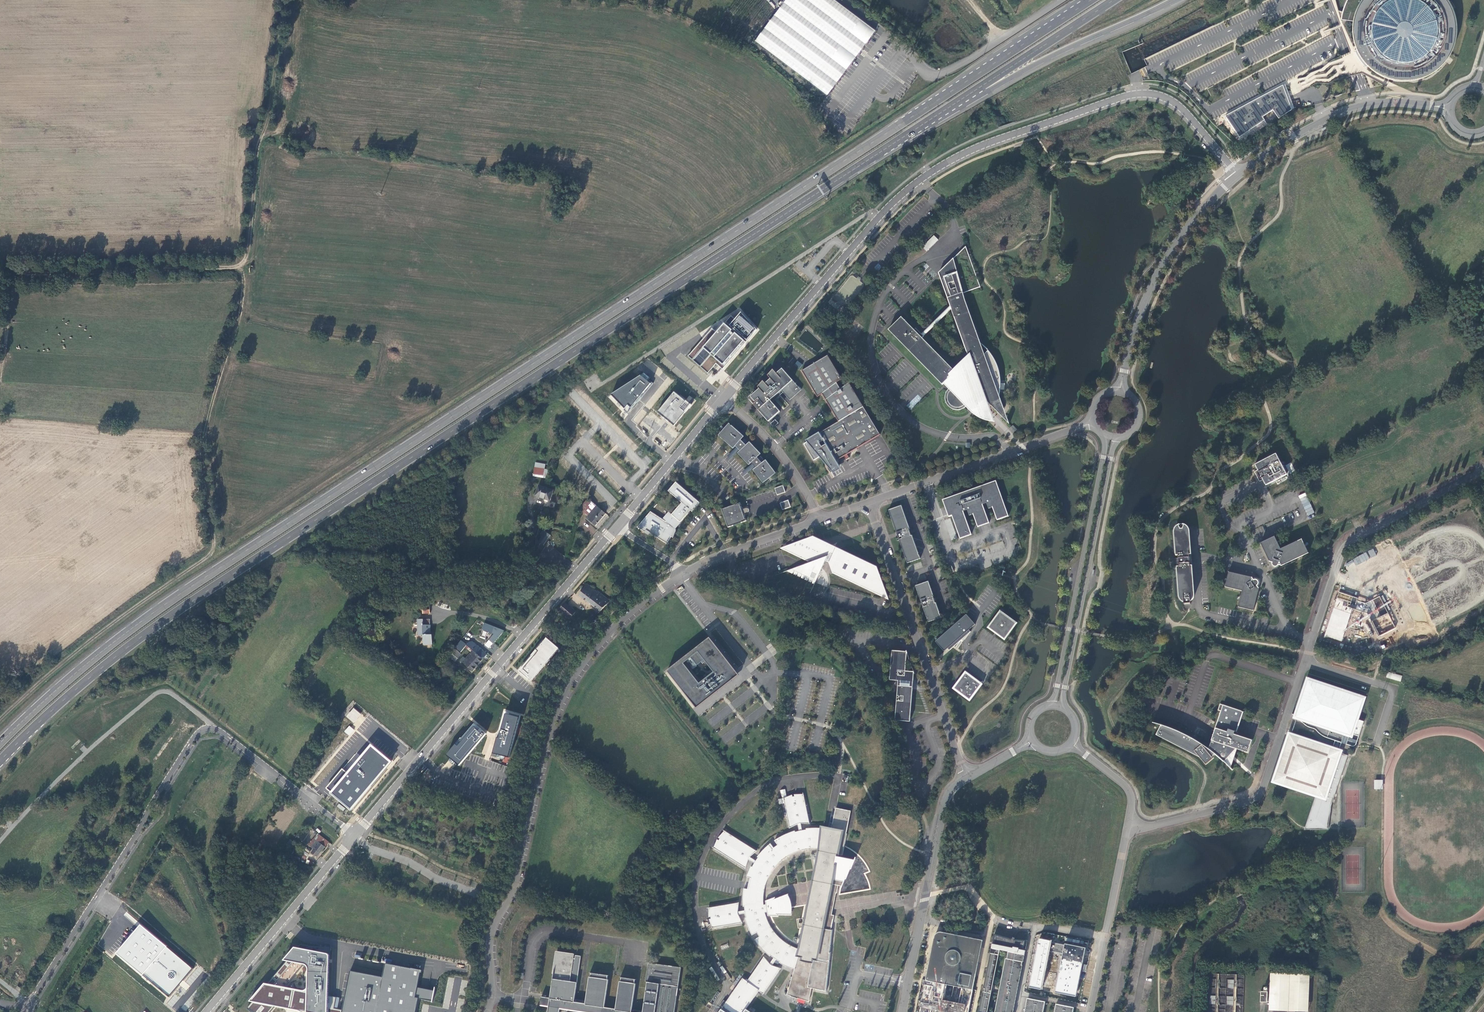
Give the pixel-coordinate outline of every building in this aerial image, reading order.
[(828,95),(875,30),(835,0),(785,0),(777,11),(755,42),(828,95)] [(1342,9),(1340,20),(1354,21),(1355,15),(1362,0),(1345,0),(1342,9)] [(1462,31),(1460,14),(1454,0),(1362,0),(1355,15),(1354,21),(1354,33),(1359,50),(1369,65),(1384,76),(1401,81),(1419,81),(1435,74),(1449,63),(1458,48),(1462,31)] [(1282,88),(1225,118),(1239,139),(1264,123),(1262,119),(1272,112),(1278,120),(1291,112),(1282,88)] [(923,247),(927,251),(938,240),(934,236),(923,247)] [(939,273),(940,275),(951,306),(952,309),(952,310),(955,318),(955,317),(969,357),(955,371),(922,338),(924,336),(922,334),(916,328),(914,330),(902,317),(889,330),(942,385),(945,382),(951,388),(949,389),(947,391),(946,393),(946,395),(945,397),(945,399),(946,401),(946,403),(948,405),(949,407),(951,408),(952,409),(954,410),(956,410),(959,410),(961,410),(960,407),(961,407),(962,407),(963,406),(964,406),(964,405),(965,405),(965,404),(966,404),(966,403),(968,405),(972,410),(984,398),(999,414),(1004,409),(999,395),(1000,393),(1000,388),(1001,385),(1001,382),(1000,380),(1000,373),(998,368),(996,362),(995,361),(992,356),(991,354),(988,350),(984,354),(977,347),(981,343),(965,300),(963,293),(980,287),(967,248),(962,250),(963,252),(959,253),(960,255),(956,256),(957,258),(954,259),(954,258),(939,273)] [(924,336),(952,309),(951,306),(922,334),(924,336)] [(755,331),(740,314),(735,320),(730,316),(723,326),(723,324),(716,333),(711,329),(687,357),(708,374),(716,364),(722,370),(755,331)] [(847,454),(881,434),(849,382),(840,387),(836,382),(842,378),(828,354),(801,370),(817,397),(822,394),(839,421),(820,433),(820,432),(806,440),(807,442),(804,444),(814,460),(820,457),(834,473),(841,469),(838,463),(839,463),(837,460),(844,456),(847,454)] [(801,390),(782,369),(754,394),(759,399),(754,404),(769,422),(780,412),(772,402),(770,400),(782,390),(783,393),(790,400),(801,390)] [(627,416),(653,384),(640,375),(608,397),(627,416)] [(782,390),(770,400),(772,402),(783,393),(782,390)] [(695,400),(690,396),(686,401),(674,392),(656,414),(674,427),(685,414),(695,400)] [(759,399),(754,394),(748,399),(754,404),(759,399)] [(973,411),(974,412),(975,412),(976,413),(978,415),(983,417),(985,418),(986,418),(987,419),(989,419),(993,420),(995,420),(988,403),(984,398),(972,410),(973,411)] [(735,446),(740,451),(738,453),(749,465),(752,463),(753,464),(752,465),(753,467),(754,466),(755,467),(756,468),(753,470),(763,483),(776,473),(766,460),(762,463),(761,461),(764,460),(761,456),(758,458),(757,457),(761,454),(750,442),(746,445),(745,444),(747,442),(744,439),(742,441),(741,440),(744,436),(731,426),(721,438),(733,449),(735,446)] [(1255,464),(1258,470),(1255,471),(1257,476),(1258,476),(1257,475),(1258,474),(1261,479),(1262,478),(1266,485),(1287,474),(1276,453),(1255,464)] [(545,464),(536,463),(533,476),(547,479),(549,470),(545,469),(545,464)] [(747,473),(755,467),(754,466),(753,467),(752,465),(753,464),(744,471),(747,473)] [(996,481),(942,500),(945,510),(949,509),(951,516),(960,539),(971,535),(963,511),(967,510),(969,515),(973,514),(977,527),(989,523),(982,504),(986,503),(988,508),(992,507),(997,520),(1008,516),(996,481)] [(651,511),(637,527),(645,532),(647,531),(667,544),(671,537),(673,538),(676,532),(676,531),(676,530),(676,529),(676,528),(675,528),(675,527),(674,526),(679,520),(680,522),(691,510),(692,512),(700,503),(676,482),(668,491),(682,503),(672,515),(669,512),(664,518),(667,520),(666,521),(651,511)] [(553,490),(539,486),(536,496),(550,501),(553,490)] [(775,489),(777,495),(786,492),(783,486),(775,489)] [(617,501),(609,494),(605,498),(612,506),(617,501)] [(585,502),(580,509),(588,516),(597,506),(588,498),(585,502)] [(780,503),(782,510),(791,507),(788,500),(780,503)] [(722,509),(728,527),(746,521),(745,516),(743,516),(740,508),(742,508),(740,503),(722,509)] [(902,505),(889,510),(897,533),(898,533),(900,539),(899,540),(908,563),(921,558),(912,535),(909,529),(910,529),(902,505)] [(599,508),(597,506),(588,516),(586,518),(595,525),(606,513),(599,508)] [(743,516),(745,516),(744,514),(748,512),(749,512),(749,511),(749,510),(749,509),(748,509),(748,508),(747,508),(746,508),(742,509),(742,508),(740,508),(743,516)] [(1194,597),(1195,593),(1190,531),(1189,528),(1189,527),(1187,525),(1185,523),(1183,523),(1180,523),(1178,524),(1177,525),(1176,526),(1175,528),(1174,529),(1174,531),(1179,595),(1180,598),(1182,600),(1184,601),(1184,603),(1191,603),(1191,601),(1193,599),(1194,597)] [(539,542),(544,545),(550,535),(546,532),(543,536),(541,535),(540,537),(541,538),(539,542)] [(1275,536),(1261,542),(1270,561),(1273,562),(1272,563),(1273,564),(1273,565),(1275,566),(1276,566),(1277,566),(1278,565),(1279,564),(1281,565),(1281,566),(1309,552),(1302,538),(1281,548),(1275,536)] [(836,573),(888,598),(883,584),(878,581),(880,576),(877,567),(876,568),(838,550),(837,554),(833,552),(833,550),(832,550),(831,549),(830,551),(823,547),(824,544),(813,539),(814,537),(813,537),(798,542),(782,548),(799,556),(801,557),(810,561),(812,560),(813,562),(798,567),(789,570),(815,583),(826,561),(828,562),(832,564),(836,573)] [(1355,565),(1376,556),(1373,549),(1352,558),(1355,565)] [(550,550),(549,554),(546,553),(544,558),(562,562),(564,553),(550,550)] [(1253,577),(1229,571),(1225,586),(1242,590),(1239,606),(1254,610),(1259,587),(1257,585),(1258,584),(1259,583),(1259,582),(1259,581),(1258,580),(1257,579),(1256,579),(1254,579),(1252,577),(1253,577)] [(929,581),(916,586),(921,601),(922,600),(924,607),(923,607),(929,622),(942,617),(936,602),(935,603),(933,596),(934,596),(929,581)] [(610,601),(597,591),(597,592),(587,584),(579,595),(597,609),(595,611),(598,613),(610,601)] [(1339,590),(1323,638),(1329,638),(1342,642),(1351,615),(1353,610),(1366,614),(1370,621),(1378,638),(1396,629),(1379,596),(1368,602),(1366,603),(1356,600),(1357,597),(1339,590)] [(565,603),(559,610),(570,619),(576,611),(565,603)] [(1005,640),(1018,623),(1015,623),(1004,638),(1003,637),(990,627),(1000,613),(1000,610),(987,627),(1005,640)] [(1018,623),(1000,610),(1000,613),(990,627),(1003,637),(1004,638),(1015,623),(1018,623)] [(1353,610),(1351,615),(1370,621),(1366,614),(1353,610)] [(974,625),(966,615),(936,642),(944,652),(948,648),(949,650),(971,632),(969,630),(974,625)] [(430,635),(430,619),(418,619),(418,635),(423,635),(423,644),(432,644),(432,635),(430,635)] [(494,649),(501,629),(484,623),(479,637),(486,639),(484,646),(494,649)] [(1399,629),(1379,640),(1383,647),(1403,637),(1399,629)] [(547,638),(519,671),(530,681),(558,648),(547,638)] [(740,676),(710,639),(667,672),(697,710),(740,676)] [(461,640),(454,648),(460,652),(467,645),(461,640)] [(470,642),(467,646),(473,650),(477,645),(470,642)] [(483,659),(487,654),(477,645),(473,650),(483,659)] [(455,661),(461,655),(456,649),(449,656),(455,661)] [(473,671),(483,659),(473,650),(466,659),(463,656),(460,660),(473,671)] [(895,720),(910,721),(913,687),(910,687),(911,682),(913,682),(914,672),(906,671),(907,652),(892,650),(890,680),(899,681),(898,686),(895,720)] [(970,701),(983,684),(980,684),(970,699),(955,688),(960,681),(966,673),(965,671),(953,688),(970,701)] [(983,684),(965,671),(966,673),(960,681),(955,688),(970,699),(980,684),(983,684)] [(1386,677),(1401,681),(1402,676),(1388,672),(1386,677)] [(1339,738),(1340,738),(1342,739),(1341,743),(1342,743),(1353,746),(1354,746),(1355,746),(1356,745),(1364,721),(1355,718),(1362,699),(1309,682),(1297,718),(1305,725),(1306,725),(1306,726),(1307,726),(1308,726),(1308,727),(1309,727),(1310,728),(1311,728),(1312,728),(1313,728),(1314,728),(1314,729),(1315,729),(1315,730),(1316,730),(1317,731),(1318,732),(1319,733),(1320,734),(1321,735),(1323,736),(1324,737),(1325,737),(1327,738),(1329,738),(1331,739),(1332,739),(1334,739),(1335,739),(1336,739),(1338,739),(1339,738)] [(1218,710),(1221,711),(1215,729),(1209,749),(1206,747),(1204,746),(1204,745),(1203,744),(1201,743),(1199,742),(1197,741),(1195,740),(1194,739),(1192,738),(1190,737),(1188,736),(1186,735),(1184,734),(1182,733),(1180,732),(1178,731),(1176,730),(1174,729),(1173,729),(1171,728),(1169,727),(1167,726),(1165,726),(1163,725),(1161,725),(1156,735),(1200,757),(1206,764),(1213,758),(1212,757),(1215,754),(1216,755),(1218,756),(1220,758),(1222,760),(1224,761),(1224,762),(1229,757),(1232,753),(1237,749),(1248,752),(1252,740),(1234,734),(1241,711),(1220,704),(1218,710)] [(353,708),(346,716),(353,723),(361,715),(353,708)] [(493,753),(509,757),(520,715),(505,711),(502,721),(504,722),(500,737),(498,737),(493,753)] [(349,725),(344,731),(349,736),(354,729),(349,725)] [(475,725),(458,746),(456,744),(447,755),(460,766),(486,734),(475,725)] [(1316,797),(1332,803),(1334,797),(1340,780),(1348,756),(1338,753),(1338,752),(1333,750),(1332,750),(1291,736),(1276,780),(1295,786),(1294,787),(1299,791),(1305,791),(1305,790),(1317,794),(1316,797)] [(1327,738),(1335,741),(1332,750),(1333,750),(1338,752),(1342,743),(1341,743),(1342,739),(1340,738),(1339,738),(1338,739),(1336,739),(1335,739),(1334,739),(1332,739),(1331,739),(1329,738),(1327,738)] [(392,762),(372,745),(347,775),(342,770),(331,783),(337,788),(332,793),(352,809),(392,762)] [(790,967),(792,968),(794,969),(795,969),(793,973),(787,995),(791,996),(798,999),(798,998),(800,999),(809,1001),(812,988),(816,989),(816,990),(826,992),(831,952),(830,952),(833,930),(831,929),(831,928),(832,928),(834,915),(831,915),(835,893),(837,893),(839,886),(840,886),(842,886),(846,878),(846,879),(851,868),(852,869),(855,860),(837,856),(837,854),(842,855),(843,855),(845,846),(847,834),(846,833),(851,811),(836,808),(832,830),(830,836),(823,834),(823,828),(821,828),(818,828),(816,828),(814,828),(811,828),(809,828),(807,828),(806,828),(806,830),(805,830),(803,830),(802,830),(801,823),(810,824),(803,794),(794,794),(794,796),(792,797),(792,795),(783,798),(786,812),(787,818),(790,828),(798,824),(799,831),(798,831),(796,832),(795,832),(795,831),(794,831),(792,832),(789,833),(787,833),(785,834),(783,835),(781,836),(779,837),(777,839),(775,840),(778,845),(774,848),(770,843),(770,844),(768,845),(766,847),(765,848),(763,850),(762,852),(760,853),(759,855),(757,857),(758,857),(757,859),(756,861),(750,857),(757,851),(725,831),(718,838),(720,839),(719,840),(717,839),(714,848),(746,868),(748,860),(754,864),(753,865),(752,867),(751,866),(750,868),(749,870),(748,873),(748,875),(747,877),(750,878),(750,880),(749,882),(748,884),(748,886),(748,888),(748,889),(744,888),(744,890),(743,892),(743,894),(743,897),(743,899),(743,901),(743,903),(743,906),(743,907),(744,906),(745,908),(745,910),(738,911),(739,903),(709,908),(709,917),(710,917),(711,919),(709,919),(712,928),(742,923),(738,915),(745,913),(746,914),(746,917),(745,918),(745,919),(746,921),(747,923),(748,926),(748,928),(749,930),(750,932),(751,934),(752,935),(757,932),(759,937),(755,940),(756,942),(757,943),(759,945),(760,947),(762,949),(763,950),(765,952),(767,953),(768,955),(770,956),(771,955),(773,957),(774,958),(770,964),(764,957),(747,981),(743,978),(736,988),(726,1002),(724,1000),(720,1006),(722,1008),(721,1010),(719,1011),(751,1011),(747,1009),(759,991),(764,994),(781,968),(772,965),(776,959),(778,961),(780,961),(779,963),(781,964),(783,965),(785,966),(787,967),(790,967)] [(1315,797),(1305,826),(1324,826),(1331,805),(1332,803),(1316,797),(1315,797)] [(1304,829),(1328,829),(1331,805),(1330,809),(1330,811),(1324,826),(1305,826),(1304,829)] [(318,833),(314,838),(317,840),(325,847),(329,842),(318,833)] [(291,848),(295,842),(290,839),(287,844),(291,848)] [(311,852),(317,857),(325,847),(317,840),(312,846),(314,849),(311,852)] [(117,953),(169,997),(193,968),(142,924),(117,953)] [(978,953),(978,952),(978,951),(978,949),(977,947),(976,945),(975,943),(973,941),(971,940),(970,939),(967,938),(963,937),(959,936),(952,935),(950,935),(948,935),(946,935),(946,934),(945,934),(945,933),(944,933),(944,932),(943,932),(942,932),(941,932),(940,932),(939,932),(938,932),(938,933),(937,933),(936,933),(936,934),(936,935),(935,935),(935,936),(935,937),(934,938),(934,939),(935,940),(935,941),(935,942),(936,942),(934,947),(933,946),(928,968),(931,968),(929,977),(926,979),(926,980),(973,990),(976,976),(974,973),(977,958),(977,959),(979,958),(979,955),(979,954),(978,953)] [(983,940),(942,932),(943,932),(944,932),(944,933),(945,933),(945,934),(946,934),(946,935),(948,935),(950,935),(952,935),(959,936),(963,937),(967,938),(970,939),(971,940),(973,941),(975,943),(976,945),(977,947),(978,949),(978,951),(978,952),(978,953),(979,954),(979,958),(977,959),(977,958),(974,973),(976,976),(983,940)] [(1024,950),(1026,940),(1014,939),(1014,940),(1012,939),(994,934),(992,948),(1000,950),(1007,951),(1025,955),(1026,950),(1024,950)] [(1029,986),(1042,989),(1050,950),(1052,940),(1039,938),(1029,986)] [(1050,950),(1063,953),(1065,943),(1052,940),(1050,950)] [(1084,947),(1065,943),(1063,953),(1054,993),(1075,997),(1084,947)] [(298,948),(330,955),(330,947),(313,946),(301,944),(298,948)] [(295,947),(284,960),(287,961),(304,965),(304,964),(306,965),(307,966),(308,967),(309,969),(308,975),(308,986),(308,988),(307,989),(305,990),(303,991),(285,987),(267,984),(265,983),(250,1001),(253,1001),(247,1008),(252,1011),(271,1011),(276,1006),(292,1009),(297,1010),(299,1011),(302,1011),(342,1011),(343,1009),(335,1008),(337,997),(329,995),(330,955),(298,948),(295,947)] [(1000,950),(992,948),(991,953),(985,983),(991,984),(998,952),(999,953),(1000,950)] [(1022,962),(1023,962),(1025,955),(1007,951),(1006,958),(1004,958),(999,985),(1000,985),(999,992),(998,992),(994,1011),(1012,1011),(1022,962)] [(559,1007),(590,1011),(632,1011),(636,984),(635,983),(635,979),(628,978),(622,977),(621,981),(620,981),(616,1009),(605,1007),(609,980),(607,979),(608,975),(600,974),(591,973),(591,977),(589,977),(586,1004),(575,1002),(581,956),(576,955),(575,959),(574,959),(575,954),(573,954),(573,955),(572,955),(557,953),(551,995),(550,999),(547,998),(545,998),(544,1005),(549,1006),(548,1011),(558,1011),(559,1007)] [(304,965),(287,961),(267,984),(285,987),(304,965)] [(435,990),(418,987),(421,970),(385,963),(383,977),(350,970),(343,1009),(342,1011),(416,1011),(419,998),(433,1001),(435,990)] [(681,968),(648,963),(648,964),(646,982),(647,982),(643,1011),(675,1011),(681,968)] [(1310,974),(1271,972),(1269,1010),(1308,1011),(1310,974)] [(923,981),(917,1011),(968,1011),(973,990),(923,981)] [(985,985),(984,985),(983,990),(985,990),(984,994),(982,993),(979,1011),(986,1011),(991,986),(985,985)] [(1045,1002),(1028,998),(1026,1011),(1043,1011),(1045,1002)] [(1074,1007),(1056,1004),(1054,1011),(1073,1011),(1074,1007)]
